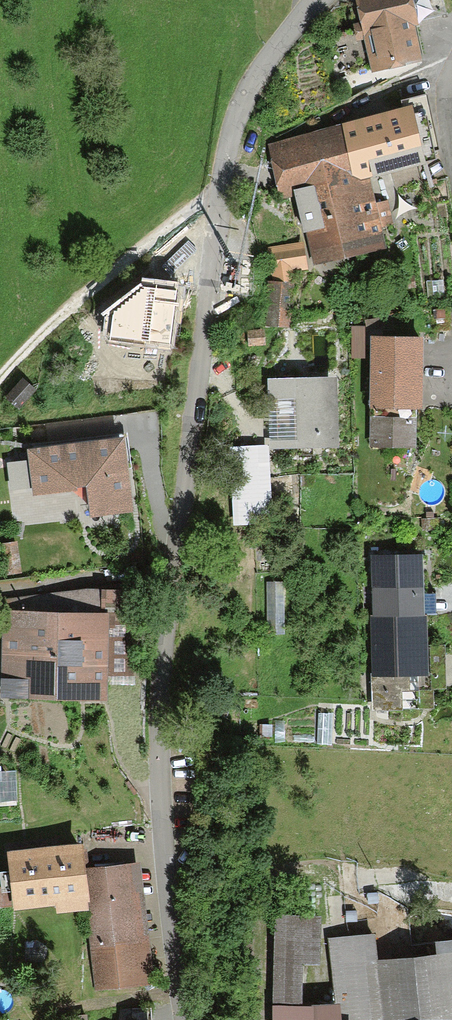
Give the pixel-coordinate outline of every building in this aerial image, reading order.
[(421,64),(406,0),(357,0),(375,74),(421,64)] [(404,113),(271,144),(283,196),(298,192),(314,262),(381,247),(365,176),(442,158),(427,94),(401,100),(404,113)] [(267,327),(288,327),(290,270),(303,271),(303,259),(269,258),(267,327)] [(108,341),(172,348),(178,298),(179,282),(142,279),(141,288),(112,311),(108,341)] [(264,346),(264,331),(248,332),(249,347),(264,346)] [(369,447),(413,448),(416,339),(372,338),(369,447)] [(333,373),(270,376),(273,439),(336,436),(333,373)] [(134,510),(125,439),(30,451),(35,493),(92,486),(96,515),(134,510)] [(259,455),(234,455),(233,480),(259,480),(259,455)] [(435,521),(422,522),(422,531),(435,530),(435,521)] [(422,555),(372,557),(374,620),(423,619),(422,555)] [(271,581),(270,632),(285,632),(286,581),(271,581)] [(6,698),(104,700),(106,626),(133,627),(134,595),(107,594),(106,619),(8,616),(6,698)] [(425,675),(423,619),(373,620),(375,711),(403,710),(402,675),(425,675)] [(14,773),(0,773),(0,807),(14,808),(14,773)] [(80,849),(11,857),(17,908),(86,900),(80,849)] [(97,989),(149,985),(141,893),(132,893),(130,866),(102,868),(104,899),(89,901),(97,989)] [(8,888),(0,889),(0,909),(10,908),(8,888)] [(322,920),(277,920),(276,1000),(306,1000),(306,970),(321,970),(322,920)] [(376,965),(374,939),(331,943),(336,1008),(277,1012),(278,1019),(451,1019),(451,960),(376,965)] [(153,1006),(124,1006),(124,1019),(154,1019),(153,1006)]
